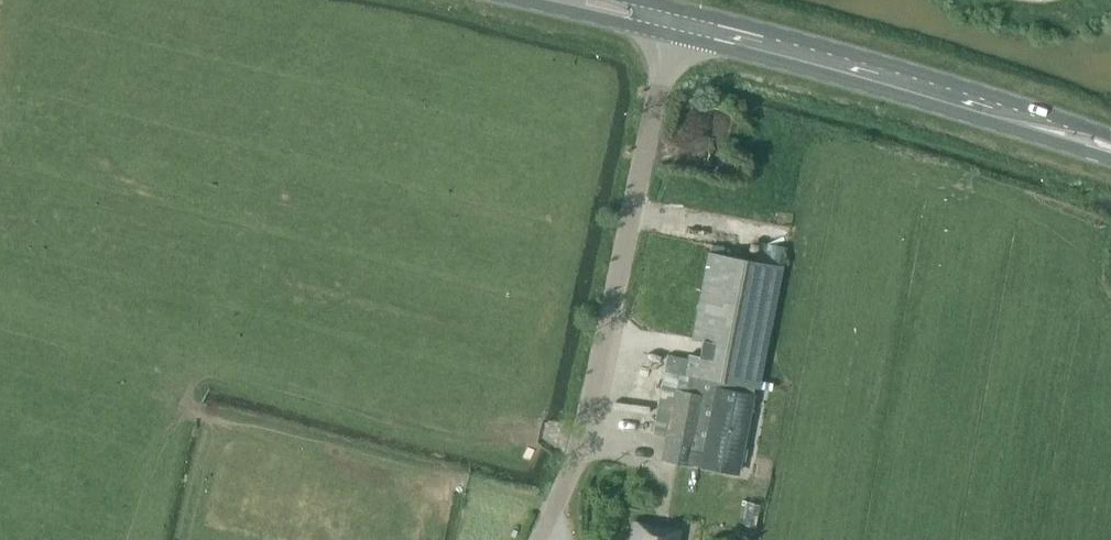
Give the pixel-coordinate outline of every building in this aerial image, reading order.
[(686,373),(691,374),(688,390),(674,388),(665,435),(697,442),(693,464),(740,473),(755,393),(753,392),(755,386),(760,387),(761,381),(783,265),(709,251),(692,338),(703,340),(700,355),(689,353),(686,373)] [(682,529),(634,520),(630,539),(679,539),(682,529)]
